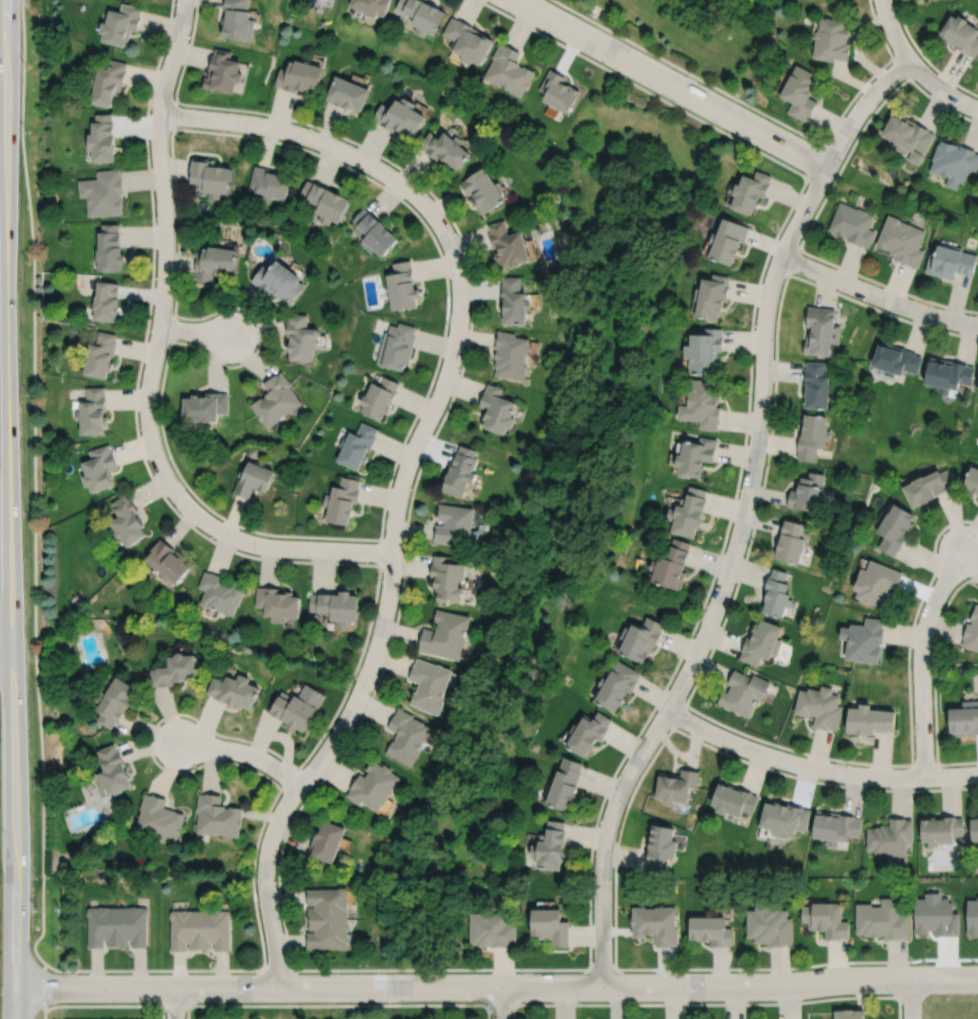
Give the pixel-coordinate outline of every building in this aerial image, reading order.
[(224,10),(227,11),(226,17),(223,17),(222,28),(224,28),(223,39),(249,43),(249,42),(253,42),(255,20),(250,20),(251,13),(248,12),(250,0),(225,0),(224,10)] [(350,6),(352,7),(351,8),(366,13),(365,16),(377,20),(379,15),(386,18),(392,0),(352,0),(350,6)] [(397,8),(405,12),(405,13),(417,19),(414,26),(418,28),(416,34),(426,38),(428,33),(437,38),(449,14),(441,11),(441,9),(432,5),(431,6),(426,3),(426,2),(422,0),(401,0),(397,8)] [(122,3),(120,12),(114,10),(113,11),(110,11),(107,24),(103,23),(100,34),(105,35),(104,43),(126,48),(126,47),(128,47),(132,30),(139,32),(142,16),(141,16),(143,8),(122,3)] [(945,25),(942,24),(938,31),(946,36),(944,39),(954,46),(955,45),(967,52),(968,52),(974,56),(977,49),(977,37),(975,35),(977,30),(977,27),(958,15),(956,19),(951,16),(945,25)] [(453,17),(443,34),(455,41),(450,50),(463,56),(461,60),(469,64),(471,61),(483,67),(496,42),(487,37),(488,35),(473,28),(474,27),(460,19),(459,20),(453,17)] [(822,18),(822,21),(821,21),(819,31),(817,31),(813,55),(835,59),(835,56),(848,58),(851,41),(849,41),(850,30),(844,29),(846,22),(831,19),(831,18),(827,18),(827,19),(822,18)] [(501,43),(493,58),(485,75),(523,96),(527,87),(528,88),(532,80),(531,80),(536,69),(525,63),(524,65),(516,61),(521,52),(508,45),(507,46),(501,43)] [(215,48),(214,53),(212,53),(209,68),(210,69),(208,76),(205,76),(202,86),(214,89),(215,87),(233,91),(236,78),(241,79),(243,69),(239,68),(241,59),(230,56),(231,52),(215,48)] [(279,66),(275,85),(282,86),(282,87),(296,91),(297,88),(305,90),(305,88),(309,89),(310,85),(318,87),(324,63),(312,60),(313,59),(302,57),(301,58),(295,57),(295,60),(290,58),(287,68),(279,66)] [(111,58),(110,66),(100,64),(93,102),(113,106),(115,96),(120,97),(123,84),(125,85),(128,69),(127,68),(128,61),(111,58)] [(796,62),(780,93),(793,99),(787,110),(805,119),(808,113),(811,114),(818,100),(808,95),(812,89),(814,90),(817,84),(815,83),(819,74),(796,62)] [(551,67),(539,89),(547,93),(544,98),(548,100),(547,102),(557,107),(558,105),(569,111),(580,89),(563,80),(565,75),(551,67)] [(336,72),(326,98),(332,101),(332,102),(346,107),(346,106),(349,107),(350,105),(362,109),(371,86),(336,72)] [(397,96),(391,107),(382,102),(373,117),(381,121),(380,123),(394,130),(396,126),(408,133),(410,129),(417,133),(428,113),(414,105),(417,101),(405,95),(402,99),(397,96)] [(895,110),(883,132),(895,138),(891,145),(909,155),(908,157),(918,163),(924,153),(925,151),(926,152),(936,132),(929,128),(929,127),(916,120),(916,121),(895,110)] [(96,113),(96,120),(94,120),(94,131),(90,131),(90,133),(88,133),(89,148),(93,148),(94,160),(98,160),(98,162),(103,162),(103,160),(117,160),(117,152),(117,134),(115,134),(115,120),(113,120),(113,112),(96,113)] [(430,130),(420,143),(426,148),(425,149),(438,159),(440,156),(447,161),(449,159),(459,168),(473,151),(462,141),(464,138),(458,133),(455,136),(446,129),(440,137),(437,135),(430,130)] [(940,142),(939,142),(932,158),(934,158),(930,169),(940,173),(941,171),(944,172),(943,174),(947,175),(947,174),(949,174),(946,184),(957,188),(960,180),(964,182),(969,168),(975,171),(977,162),(977,153),(974,151),(975,149),(949,140),(942,138),(940,142)] [(191,156),(189,181),(199,182),(198,188),(203,188),(203,190),(209,190),(208,197),(220,198),(220,191),(229,192),(232,166),(208,164),(208,158),(191,156)] [(254,164),(248,189),(256,191),(257,190),(262,191),(261,196),(272,199),(273,194),(286,197),(292,175),(282,173),(282,171),(277,170),(276,172),(269,170),(269,168),(254,164)] [(485,165),(460,182),(469,195),(473,192),(478,200),(475,202),(484,214),(509,197),(503,188),(505,186),(500,179),(497,180),(490,169),(489,170),(485,165)] [(121,167),(98,170),(99,178),(79,179),(81,196),(87,196),(89,215),(101,214),(101,215),(118,214),(118,213),(124,212),(123,205),(124,205),(123,194),(122,194),(122,193),(125,192),(124,175),(122,175),(121,167)] [(757,168),(754,176),(744,172),(740,182),(737,181),(733,191),(736,193),(731,205),(734,205),(733,207),(742,211),(743,209),(752,212),(754,206),(757,207),(759,200),(757,199),(759,194),(765,197),(771,181),(770,180),(772,174),(757,168)] [(307,179),(300,195),(319,204),(316,210),(322,212),(319,219),(330,224),(332,218),(340,221),(351,197),(315,181),(314,182),(307,179)] [(840,200),(829,228),(836,231),(835,232),(845,236),(846,235),(848,236),(847,239),(862,245),(863,244),(869,247),(876,230),(869,227),(875,214),(867,211),(868,210),(859,206),(858,207),(840,200)] [(364,206),(352,219),(357,223),(352,229),(360,235),(365,230),(368,233),(363,239),(364,239),(361,242),(372,252),(376,248),(384,255),(390,248),(391,249),(394,245),(393,244),(400,237),(394,232),(395,231),(387,224),(386,225),(370,211),(369,211),(364,206)] [(889,213),(876,244),(891,250),(890,252),(895,254),(893,258),(910,265),(910,264),(918,267),(925,250),(919,247),(926,230),(900,219),(901,218),(889,213)] [(724,216),(717,232),(713,231),(709,241),(714,243),(709,255),(731,263),(734,256),(736,257),(740,246),(738,246),(740,240),(744,241),(750,226),(724,216)] [(506,219),(489,224),(491,231),(489,232),(494,247),(499,245),(500,251),(496,252),(499,260),(500,259),(502,267),(512,264),(513,266),(523,263),(522,261),(533,258),(529,243),(530,242),(529,238),(527,237),(524,229),(510,233),(506,219)] [(103,223),(103,231),(100,231),(100,248),(97,248),(97,259),(100,259),(100,269),(120,270),(120,262),(124,262),(124,254),(120,254),(120,245),(122,245),(122,231),(120,231),(120,223),(103,223)] [(931,251),(926,271),(955,278),(956,273),(957,273),(958,271),(973,275),(977,254),(964,250),(964,249),(963,249),(963,247),(953,244),(953,246),(939,243),(936,252),(931,251)] [(196,255),(194,271),(196,271),(195,278),(213,281),(214,273),(222,275),(222,274),(227,274),(227,271),(234,272),(238,249),(225,247),(225,245),(215,244),(215,246),(208,245),(208,247),(203,247),(202,255),(196,255)] [(263,264),(251,280),(270,295),(273,292),(282,299),(283,296),(291,302),(297,295),(298,296),(306,285),(299,280),(302,276),(278,258),(269,269),(263,264)] [(393,262),(394,272),(387,273),(393,309),(418,305),(417,297),(421,296),(420,288),(415,288),(414,280),(415,280),(413,266),(412,266),(410,259),(393,262)] [(713,272),(712,278),(702,276),(700,287),(696,286),(694,298),(698,299),(696,315),(718,319),(719,311),(722,311),(724,304),(723,303),(723,299),(728,300),(731,283),(728,283),(730,275),(713,272)] [(503,276),(503,284),(502,284),(501,299),(505,299),(505,322),(528,323),(528,309),(531,309),(531,299),(528,299),(529,291),(521,291),(522,276),(503,276)] [(100,280),(98,295),(97,294),(97,298),(95,297),(93,308),(97,308),(96,319),(101,319),(101,321),(105,321),(105,320),(115,321),(115,313),(116,313),(117,305),(116,305),(117,297),(116,296),(117,282),(100,280)] [(809,305),(806,325),(809,325),(807,340),(806,340),(804,351),(831,355),(833,342),(840,343),(842,325),(835,324),(837,308),(809,305)] [(318,328),(308,328),(308,314),(289,314),(289,321),(288,321),(288,336),(291,336),(291,341),(290,341),(290,351),(291,351),(291,359),(300,359),(300,361),(310,361),(310,360),(315,360),(315,347),(317,347),(317,338),(318,338),(321,335),(321,330),(318,328)] [(399,322),(398,326),(390,324),(388,332),(385,331),(377,362),(383,364),(382,365),(405,370),(407,364),(409,364),(416,334),(415,333),(417,326),(399,322)] [(705,327),(705,333),(691,333),(690,344),(684,343),(684,356),(690,356),(690,360),(689,360),(688,370),(690,370),(690,373),(713,373),(713,363),(714,363),(714,359),(717,359),(717,350),(723,350),(723,335),(722,335),(723,327),(705,327)] [(499,329),(495,348),(499,349),(498,349),(496,357),(497,358),(496,367),(497,367),(496,374),(526,380),(529,365),(526,364),(528,353),(530,354),(532,345),(530,344),(531,339),(517,336),(518,333),(499,329)] [(99,330),(97,344),(92,343),(86,374),(106,378),(107,370),(110,371),(112,362),(109,362),(110,356),(113,357),(116,341),(115,340),(116,333),(99,330)] [(881,343),(874,364),(886,368),(885,372),(895,376),(896,372),(903,374),(905,369),(918,373),(924,356),(917,354),(917,352),(888,342),(887,345),(881,343)] [(931,355),(925,382),(939,385),(938,391),(950,393),(951,387),(960,389),(961,382),(972,384),(975,365),(968,364),(968,363),(931,355)] [(806,360),(806,368),(805,368),(804,383),(807,383),(806,389),(804,389),(804,399),(806,399),(806,407),(829,408),(829,394),(833,394),(833,384),(830,384),(830,376),(826,376),(827,361),(806,360)] [(282,371),(276,375),(276,374),(263,383),(270,391),(265,395),(266,396),(263,398),(262,397),(251,405),(257,413),(256,414),(262,421),(263,421),(268,429),(280,420),(279,420),(286,414),(287,415),(303,403),(290,386),(292,385),(282,371)] [(383,375),(379,384),(373,382),(367,395),(365,394),(361,403),(365,405),(362,412),(382,420),(382,419),(383,419),(386,413),(387,414),(397,390),(397,389),(400,382),(383,375)] [(685,377),(684,393),(689,394),(688,405),(679,404),(678,418),(700,420),(699,428),(717,429),(718,422),(720,422),(721,406),(717,406),(717,401),(721,402),(722,392),(719,392),(719,385),(716,385),(716,381),(702,380),(702,379),(685,377)] [(489,383),(486,391),(485,390),(479,405),(489,409),(489,411),(487,410),(484,419),(486,420),(484,426),(507,435),(510,427),(514,429),(518,418),(514,416),(519,402),(502,396),(505,389),(489,383)] [(87,387),(87,401),(82,402),(82,410),(77,410),(78,421),(83,421),(83,435),(103,434),(103,424),(107,424),(107,416),(103,416),(103,411),(105,411),(105,395),(106,395),(106,387),(87,387)] [(183,398),(183,420),(195,421),(195,426),(211,426),(211,421),(218,421),(218,413),(228,413),(229,393),(221,393),(221,392),(206,392),(205,396),(199,396),(199,394),(191,394),(191,398),(183,398)] [(805,413),(802,435),(799,435),(797,451),(798,451),(797,458),(816,460),(818,446),(826,447),(827,439),(831,440),(832,430),(828,430),(829,424),(827,424),(828,416),(805,413)] [(362,421),(356,434),(350,432),(337,461),(359,470),(362,463),(364,464),(368,456),(366,454),(368,449),(370,450),(377,436),(375,435),(378,429),(362,421)] [(718,439),(700,436),(699,443),(684,441),(682,455),(676,454),(675,465),(676,465),(676,466),(679,467),(678,476),(690,477),(690,476),(701,477),(702,470),(704,471),(705,463),(703,462),(703,460),(713,462),(715,447),(717,447),(718,439)] [(108,444),(90,451),(93,460),(84,463),(89,475),(84,477),(88,488),(92,486),(95,493),(113,487),(110,478),(113,478),(110,470),(118,467),(112,451),(111,451),(108,444)] [(461,445),(459,452),(458,452),(453,465),(452,465),(449,473),(448,473),(446,480),(447,481),(444,491),(466,498),(471,483),(476,485),(479,474),(475,472),(479,459),(475,457),(478,450),(461,445)] [(241,467),(237,476),(239,477),(233,493),(249,499),(253,489),(259,492),(260,490),(267,493),(275,471),(265,467),(266,464),(255,460),(254,463),(249,461),(246,469),(241,467)] [(963,487),(977,493),(977,467),(972,465),(963,487)] [(949,468),(942,472),(941,470),(926,477),(925,476),(914,481),(915,482),(905,487),(915,508),(922,504),(923,505),(938,497),(937,495),(950,489),(949,487),(956,484),(949,468)] [(810,471),(808,478),(801,477),(800,483),(799,483),(798,490),(791,489),(788,506),(814,511),(815,506),(821,507),(824,488),(823,488),(825,474),(810,471)] [(342,477),(339,488),(333,486),(332,495),(326,494),(323,506),(329,507),(326,521),(349,526),(350,518),(352,518),(354,509),(352,509),(354,503),(357,503),(360,488),(359,488),(360,480),(342,477)] [(690,485),(686,499),(682,498),(680,506),(677,505),(676,509),(669,507),(667,519),(674,521),(672,532),(694,538),(697,529),(699,530),(702,519),(701,519),(702,514),(703,514),(707,497),(705,497),(707,490),(690,485)] [(121,540),(127,549),(146,535),(142,529),(144,527),(135,514),(139,511),(130,498),(129,499),(125,493),(111,503),(115,509),(113,510),(118,517),(109,524),(115,532),(114,534),(114,536),(116,539),(119,540),(121,540)] [(472,530),(475,508),(439,503),(438,516),(439,517),(438,524),(437,524),(434,541),(470,546),(471,540),(473,538),(473,532),(472,530)] [(897,504),(891,514),(890,513),(879,532),(886,536),(879,548),(895,557),(899,549),(901,550),(909,535),(908,535),(915,523),(913,522),(916,515),(897,504)] [(786,519),(781,540),(780,540),(777,550),(778,551),(776,559),(800,565),(807,539),(806,539),(809,525),(786,519)] [(674,538),(667,559),(660,556),(658,562),(653,560),(649,570),(655,572),(651,582),(676,590),(677,589),(681,590),(686,572),(683,571),(690,551),(689,551),(691,543),(674,538)] [(160,539),(145,558),(146,560),(145,561),(149,564),(149,565),(159,573),(157,576),(166,583),(168,580),(177,586),(191,568),(172,553),(175,550),(160,539)] [(435,555),(434,563),(433,563),(431,578),(436,579),(436,588),(436,594),(439,594),(438,603),(450,604),(450,601),(464,602),(465,589),(461,589),(462,580),(466,580),(467,565),(450,564),(451,557),(435,555)] [(871,560),(867,570),(862,568),(854,590),(859,591),(857,597),(880,606),(883,598),(886,599),(889,591),(888,591),(890,587),(897,590),(904,572),(871,560)] [(773,568),(771,575),(769,575),(765,588),(769,590),(765,603),(766,604),(763,613),(783,619),(787,607),(790,608),(793,600),(789,599),(791,595),(786,593),(789,584),(784,583),(787,572),(773,568)] [(236,583),(233,582),(231,587),(223,584),(225,578),(211,573),(211,574),(204,571),(198,588),(205,591),(200,605),(201,607),(205,608),(208,608),(222,613),(224,615),(228,617),(230,616),(233,617),(236,608),(237,608),(245,586),(243,586),(242,583),(238,582),(236,583)] [(257,587),(255,607),(266,608),(265,617),(272,618),(271,623),(286,624),(286,619),(299,620),(301,598),(293,597),(294,592),(286,592),(286,594),(280,594),(280,588),(265,587),(265,588),(257,587)] [(311,594),(310,612),(318,612),(318,613),(332,614),(332,622),(337,622),(337,627),(349,628),(349,622),(358,623),(359,596),(351,596),(351,592),(340,591),(340,595),(319,594),(319,595),(311,594)] [(975,610),(973,610),(971,620),(974,621),(973,624),(968,623),(964,638),(965,638),(963,646),(977,650),(977,603),(975,610)] [(437,609),(434,622),(439,623),(438,627),(436,627),(436,631),(424,628),(419,652),(461,661),(463,649),(465,649),(467,639),(466,639),(468,630),(469,630),(472,617),(437,609)] [(647,617),(643,626),(635,623),(634,626),(632,625),(630,629),(626,627),(620,638),(625,640),(619,654),(643,665),(647,656),(648,656),(653,645),(655,646),(662,632),(661,631),(664,624),(647,617)] [(866,617),(866,625),(852,624),(851,628),(842,627),(841,639),(848,640),(846,660),(879,663),(881,645),(881,643),(883,644),(885,628),(883,627),(884,619),(866,617)] [(762,620),(759,626),(755,625),(752,632),(754,633),(752,639),(747,637),(741,651),(743,651),(740,659),(758,666),(761,657),(770,661),(772,654),(777,656),(782,640),(778,639),(783,628),(762,620)] [(174,658),(167,659),(168,668),(150,670),(151,687),(158,686),(158,688),(174,687),(174,684),(182,684),(182,681),(189,681),(189,680),(197,679),(195,657),(184,658),(183,656),(181,655),(179,655),(177,655),(175,657),(174,658)] [(437,665),(418,658),(415,665),(414,664),(408,679),(420,683),(417,692),(415,691),(410,704),(421,708),(421,709),(439,716),(440,715),(441,715),(445,704),(444,703),(445,702),(443,701),(454,672),(445,668),(443,667),(438,665),(437,665)] [(618,661),(607,680),(603,678),(598,687),(602,689),(594,703),(615,714),(619,706),(621,708),(626,699),(624,698),(627,692),(631,694),(638,680),(641,673),(618,661)] [(734,670),(728,684),(731,686),(728,693),(724,691),(718,703),(749,718),(758,699),(762,701),(770,682),(754,674),(752,678),(734,670)] [(239,676),(237,681),(226,677),(226,679),(222,678),(221,681),(213,678),(206,694),(213,697),(213,698),(234,707),(234,708),(241,711),(242,708),(250,711),(253,704),(255,704),(260,690),(248,685),(250,681),(249,677),(242,675),(239,676)] [(118,677),(117,679),(115,679),(110,688),(108,686),(103,694),(105,695),(98,708),(102,710),(97,719),(112,728),(117,720),(119,721),(123,713),(125,714),(129,707),(133,710),(138,701),(135,699),(139,692),(138,691),(139,690),(118,677)] [(282,691),(269,714),(288,725),(285,729),(295,735),(298,731),(305,734),(326,696),(306,684),(298,698),(295,697),(294,698),(282,691)] [(800,690),(795,714),(810,717),(810,715),(814,716),(812,725),(829,728),(829,727),(838,729),(843,706),(838,705),(840,695),(832,693),(833,688),(822,685),(821,691),(809,688),(808,692),(800,690)] [(951,734),(976,733),(976,732),(977,732),(977,700),(964,701),(964,709),(950,709),(951,734)] [(850,708),(848,730),(856,730),(856,732),(865,733),(865,731),(875,732),(876,730),(887,731),(887,729),(895,730),(896,712),(872,710),(872,704),(861,703),(860,709),(850,708)] [(399,708),(396,715),(395,714),(389,727),(396,731),(394,735),(395,735),(393,740),(392,739),(386,751),(395,756),(395,757),(412,765),(419,750),(418,750),(429,728),(425,726),(426,724),(415,719),(415,720),(413,719),(415,716),(399,708)] [(598,712),(594,719),(585,714),(580,722),(576,720),(571,730),(575,732),(567,745),(587,757),(595,743),(593,742),(596,737),(600,739),(609,725),(607,724),(611,719),(598,712)] [(115,742),(97,749),(105,769),(97,772),(101,783),(98,784),(104,799),(112,795),(111,792),(115,791),(116,793),(125,789),(124,788),(135,783),(132,776),(134,775),(131,767),(129,768),(126,761),(120,748),(118,748),(115,742)] [(565,755),(557,776),(554,775),(550,787),(553,788),(547,803),(569,811),(572,802),(574,802),(578,792),(576,791),(579,784),(577,783),(582,770),(581,769),(584,761),(565,755)] [(372,758),(365,768),(368,770),(365,775),(360,772),(349,787),(350,788),(346,794),(360,803),(363,799),(378,809),(382,803),(384,802),(387,797),(387,795),(389,792),(390,793),(393,789),(392,788),(401,776),(392,769),(393,768),(384,762),(382,765),(372,758)] [(660,770),(659,772),(658,772),(655,795),(662,796),(662,801),(673,802),(674,798),(687,800),(689,785),(696,787),(699,769),(681,766),(680,773),(660,770)] [(719,780),(711,801),(718,803),(716,809),(725,812),(726,810),(740,815),(743,808),(752,812),(759,795),(752,792),(752,791),(737,785),(737,787),(733,785),(734,784),(728,782),(728,783),(719,780)] [(198,792),(196,810),(198,810),(196,831),(215,833),(215,831),(225,832),(225,834),(238,836),(239,826),(240,826),(241,817),(242,806),(228,804),(228,806),(225,806),(225,804),(220,803),(221,793),(205,791),(205,793),(198,792)] [(146,792),(141,808),(143,808),(137,829),(175,841),(178,833),(179,833),(182,824),(181,824),(184,812),(166,807),(163,806),(166,796),(153,792),(153,794),(146,792)] [(766,799),(760,824),(772,827),(771,832),(786,836),(788,831),(794,832),(796,827),(805,830),(811,809),(803,807),(803,805),(788,801),(787,802),(774,799),(774,801),(766,799)] [(817,809),(813,834),(826,836),(825,843),(838,845),(839,838),(847,839),(847,834),(859,836),(862,816),(854,816),(855,814),(817,809)] [(922,817),(922,839),(929,839),(929,844),(940,844),(940,841),(955,841),(955,834),(964,834),(963,816),(956,816),(956,815),(941,815),(941,816),(938,816),(938,815),(930,815),(930,817),(922,817)] [(868,826),(867,849),(875,849),(875,852),(887,852),(887,854),(906,855),(907,840),(912,840),(913,818),(905,818),(905,816),(890,816),(890,823),(882,823),(882,825),(877,825),(877,826),(868,826)] [(325,818),(322,825),(321,824),(319,829),(317,829),(308,853),(333,862),(346,825),(325,818)] [(549,818),(547,833),(541,832),(540,844),(532,843),(530,855),(538,856),(537,865),(562,868),(563,860),(565,860),(566,852),(564,852),(567,828),(565,828),(566,820),(549,818)] [(652,822),(650,832),(649,832),(647,839),(649,839),(648,847),(649,847),(646,861),(647,862),(646,870),(662,873),(664,865),(667,865),(669,856),(673,857),(676,839),(672,838),(674,826),(652,822)] [(338,888),(307,888),(307,904),(315,904),(315,906),(308,906),(308,919),(309,919),(309,929),(315,929),(315,931),(307,931),(307,947),(338,947),(340,948),(346,948),(347,947),(347,888),(345,886),(339,886),(338,888)] [(856,902),(857,933),(864,933),(864,934),(872,934),(872,935),(881,935),(881,934),(884,934),(884,938),(902,938),(902,937),(910,937),(909,913),(900,913),(899,896),(882,897),(882,905),(872,905),(872,902),(856,902)] [(769,899),(755,899),(755,908),(747,908),(747,937),(755,936),(755,942),(767,942),(767,946),(784,945),(784,944),(792,944),(792,917),(787,917),(787,908),(779,909),(779,904),(769,904),(769,899)] [(802,904),(802,921),(808,921),(808,929),(825,929),(825,938),(841,938),(841,937),(849,937),(849,920),(841,920),(841,902),(833,902),(833,901),(813,901),(813,904),(802,904)] [(89,915),(89,947),(105,947),(105,939),(107,939),(107,946),(120,946),(120,945),(130,945),(130,939),(132,939),(132,947),(148,947),(148,915),(149,914),(149,908),(148,906),(90,907),(88,909),(88,914),(89,915)] [(632,906),(632,915),(631,915),(631,924),(632,924),(632,936),(645,936),(645,933),(653,933),(653,932),(655,932),(655,945),(670,945),(670,944),(677,944),(677,927),(675,927),(675,917),(678,917),(678,911),(675,911),(675,906),(655,906),(655,907),(645,907),(645,906),(632,906)] [(532,907),(532,934),(541,934),(541,938),(553,938),(553,946),(570,946),(570,920),(563,920),(563,907),(532,907)] [(170,918),(170,950),(186,950),(186,941),(188,941),(188,949),(200,949),(200,947),(211,947),(211,941),(213,941),(213,950),(229,950),(229,918),(230,917),(230,912),(229,909),(171,909),(169,912),(169,917),(170,918)] [(470,911),(470,943),(478,943),(478,944),(489,944),(489,945),(507,945),(507,944),(516,944),(516,922),(506,922),(506,911),(470,911)] [(690,915),(690,938),(697,938),(697,940),(705,940),(705,938),(711,938),(711,945),(725,945),(725,944),(733,944),(733,926),(725,927),(725,915),(714,915),(714,913),(703,913),(703,915),(690,915)] [(836,1018),(866,1018),(866,1009),(855,1009),(855,1008),(845,1008),(845,1009),(835,1009),(836,1018)]
